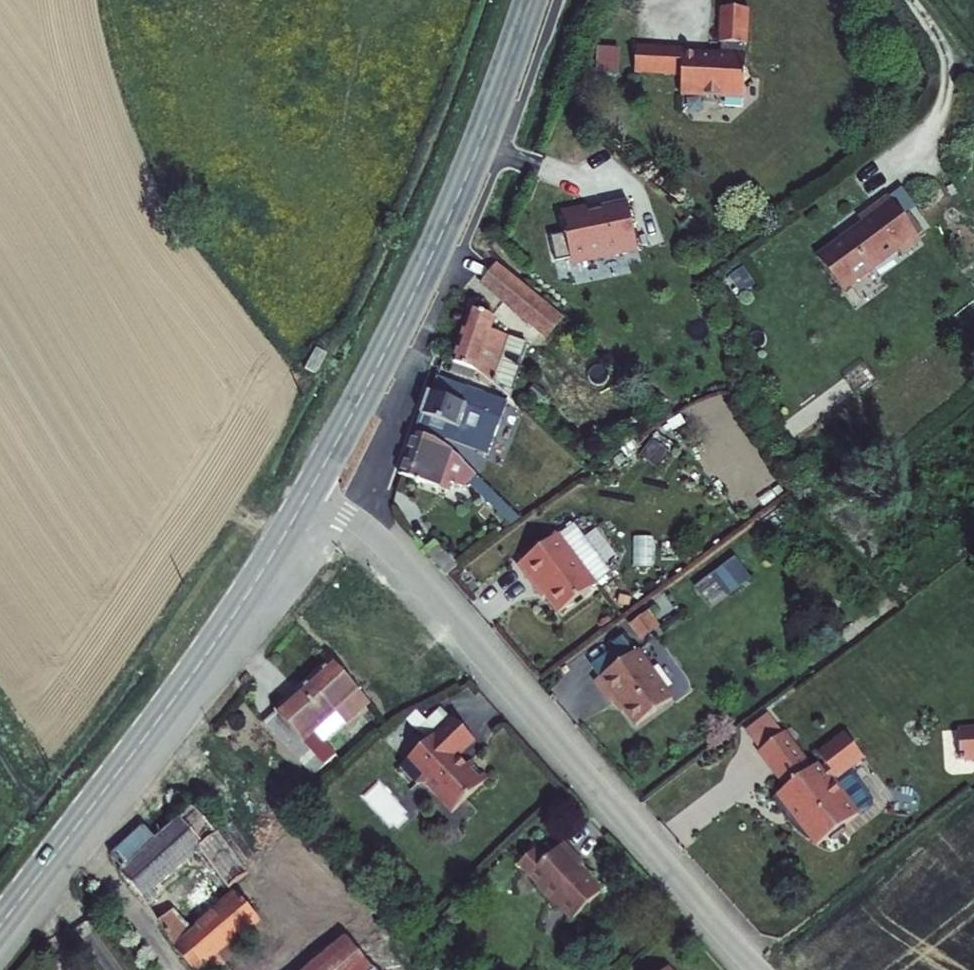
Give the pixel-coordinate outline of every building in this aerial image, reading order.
[(680,50),(677,78),(695,79),(694,98),(714,100),(718,105),(732,106),(737,102),(757,103),(760,60),(757,60),(757,49),(761,49),(764,14),(737,12),(734,47),(736,47),(735,58),(698,56),(698,51),(680,50)] [(600,72),(623,72),(623,46),(601,46),(600,72)] [(680,50),(650,47),(648,75),(677,78),(680,50)] [(570,264),(610,255),(612,261),(628,257),(627,255),(639,252),(628,203),(602,209),(603,213),(563,221),(566,237),(550,240),(555,265),(570,263),(570,264)] [(878,236),(832,272),(855,304),(912,262),(916,268),(935,255),(903,211),(874,232),(878,236)] [(539,316),(560,334),(573,318),(508,265),(496,281),(523,303),(539,316)] [(483,309),(464,361),(484,368),(515,392),(533,335),(503,325),(506,317),(483,309)] [(314,350),(304,370),(314,375),(324,355),(314,350)] [(450,377),(444,392),(512,419),(518,404),(450,377)] [(499,453),(508,431),(512,419),(444,392),(441,391),(429,424),(442,435),(453,444),(455,437),(499,453)] [(442,435),(427,431),(413,472),(434,478),(444,451),(468,471),(476,463),(453,444),(442,435)] [(468,471),(527,519),(536,513),(491,476),(476,463),(468,471)] [(580,519),(565,529),(574,539),(587,528),(580,519)] [(549,584),(568,609),(605,579),(605,578),(618,567),(587,528),(574,539),(565,529),(526,562),(545,587),(549,584)] [(698,586),(716,608),(756,576),(738,554),(698,586)] [(644,638),(664,625),(653,609),(633,622),(644,638)] [(680,692),(645,644),(604,675),(620,697),(626,693),(645,718),(680,692)] [(339,661),(283,711),(326,757),(333,750),(328,744),(317,732),(342,710),(353,721),(375,701),(339,661)] [(415,719),(432,737),(456,714),(446,703),(432,716),(426,709),(415,719)] [(317,732),(328,744),(353,721),(342,710),(317,732)] [(766,748),(791,729),(776,710),(751,729),(766,748)] [(283,711),(273,720),(315,767),(326,757),(283,711)] [(480,736),(458,713),(456,714),(432,737),(406,761),(423,779),(431,779),(457,807),(493,773),(476,755),(470,760),(463,752),(480,736)] [(793,785),(779,795),(780,796),(781,798),(782,800),(783,803),(784,805),(786,808),(788,810),(789,812),(791,815),(792,817),(794,819),(796,820),(797,822),(799,824),(801,826),(803,828),(805,830),(807,831),(809,833),(811,834),(813,836),(815,837),(815,838),(818,836),(823,843),(865,811),(840,777),(870,754),(852,731),(825,751),(834,764),(828,768),(823,762),(818,766),(791,729),(766,748),(793,785)] [(963,755),(973,748),(973,732),(961,733),(963,755)] [(964,763),(973,762),(973,748),(963,755),(964,763)] [(333,750),(326,757),(338,771),(346,763),(333,750)] [(152,823),(118,851),(130,866),(126,869),(153,901),(165,891),(160,884),(201,848),(205,853),(209,850),(236,881),(253,866),(251,863),(223,830),(222,831),(219,828),(198,806),(163,836),(152,823)] [(236,813),(219,828),(222,831),(223,830),(251,863),(266,850),(236,813)] [(588,859),(568,838),(552,853),(542,842),(523,860),(545,880),(541,883),(560,903),(563,900),(577,915),(606,887),(583,863),(588,859)] [(242,933),(252,945),(265,934),(254,922),(263,914),(242,889),(198,927),(179,905),(164,918),(178,944),(200,969),(221,951),(242,933)] [(379,969),(350,935),(308,969),(380,969),(379,969)] [(221,951),(200,969),(236,969),(221,951)] [(657,969),(675,969),(667,961),(657,969)]
